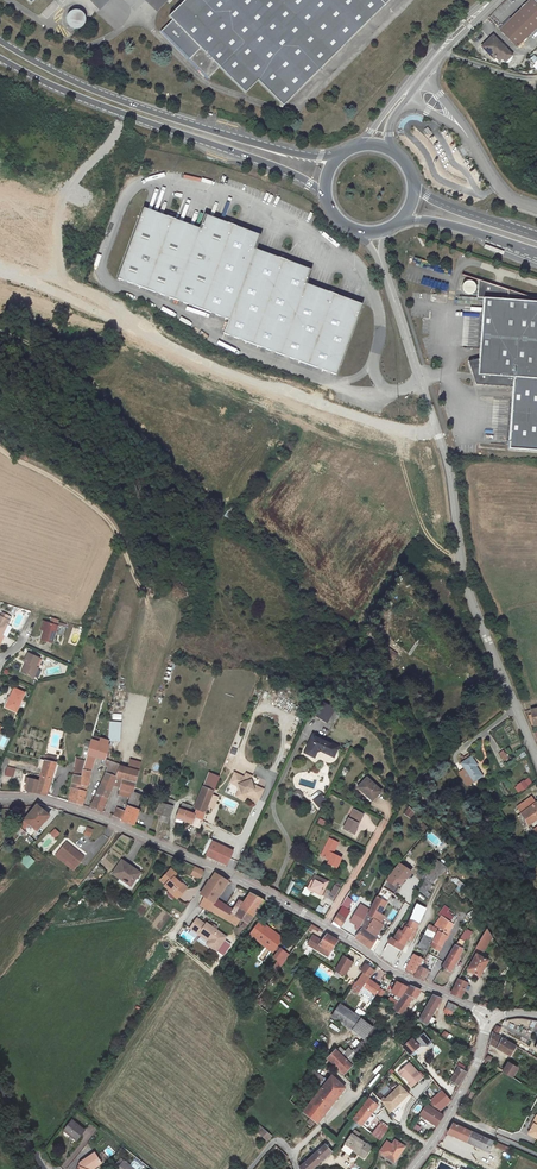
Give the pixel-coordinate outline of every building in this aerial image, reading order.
[(169,16),(172,20),(160,32),(207,79),(219,67),(245,93),(258,80),(282,105),(283,105),(389,0),(185,0),(169,16)] [(533,0),(529,0),(499,30),(517,47),(536,27),(536,4),(533,0)] [(69,30),(87,27),(84,10),(66,13),(69,30)] [(499,61),(502,58),(505,61),(511,55),(493,36),(482,47),(493,58),(495,57),(499,61)] [(502,58),(499,61),(505,64),(509,63),(511,60),(512,56),(511,55),(505,61),(502,58)] [(165,219),(166,216),(143,207),(142,211),(165,219)] [(223,333),(336,375),(361,307),(336,298),(338,295),(329,291),(328,295),(302,285),(307,272),(286,263),(287,260),(278,257),(277,260),(252,251),(257,237),(235,229),(236,226),(228,222),(226,226),(207,219),(201,233),(174,222),(175,219),(166,216),(165,219),(142,211),(117,278),(228,319),(223,333)] [(199,228),(175,219),(174,222),(201,233),(207,219),(226,226),(228,222),(205,214),(199,228)] [(235,229),(257,237),(252,251),(277,260),(278,257),(256,249),(261,235),(236,226),(235,229)] [(286,263),(307,272),(302,285),(328,295),(329,291),(307,283),(312,269),(287,260),(286,263)] [(536,451),(536,299),(478,280),(477,290),(475,289),(475,287),(475,286),(474,283),(473,282),(471,281),(467,281),(464,282),(462,285),(462,287),(462,290),(463,292),(465,293),(467,294),(468,295),(472,294),(473,295),(477,295),(477,297),(483,298),(479,358),(468,361),(472,374),(477,374),(477,384),(503,386),(512,387),(508,449),(536,451)] [(336,298),(361,307),(362,304),(338,295),(336,298)] [(262,359),(261,363),(279,369),(281,366),(262,359)] [(0,644),(4,636),(2,635),(7,626),(9,620),(7,619),(8,616),(2,613),(0,616),(0,644)] [(41,639),(52,643),(55,634),(59,635),(61,627),(46,622),(43,631),(41,639)] [(11,629),(7,626),(2,635),(4,636),(7,637),(11,629)] [(358,640),(363,643),(369,633),(364,630),(358,640)] [(390,653),(386,650),(384,653),(394,660),(396,657),(393,654),(390,653)] [(28,653),(24,662),(26,662),(27,663),(23,673),(33,678),(39,665),(36,664),(39,658),(28,653)] [(14,688),(9,698),(10,698),(6,707),(16,711),(24,693),(14,688)] [(333,708),(322,702),(314,715),(325,721),(333,708)] [(335,709),(333,708),(325,721),(327,722),(335,709)] [(533,725),(536,724),(536,708),(530,710),(531,715),(529,716),(530,720),(532,719),(533,725)] [(119,741),(121,723),(109,722),(108,740),(119,741)] [(313,735),(305,752),(314,756),(316,751),(320,750),(333,756),(337,747),(313,735)] [(108,740),(100,738),(99,742),(100,742),(96,757),(105,760),(105,759),(108,749),(108,740)] [(91,740),(85,761),(83,769),(81,776),(74,775),(72,783),(79,784),(78,790),(71,788),(68,802),(69,802),(76,804),(82,805),(89,778),(92,762),(95,757),(96,757),(100,742),(99,742),(91,740)] [(499,753),(504,761),(508,758),(503,750),(499,753)] [(46,795),(56,763),(55,763),(57,757),(46,755),(45,761),(43,768),(39,780),(38,784),(28,782),(26,791),(46,795)] [(476,765),(471,756),(465,760),(461,763),(465,769),(459,773),(467,785),(473,781),(474,782),(482,776),(475,766),(476,765)] [(115,763),(105,759),(105,760),(105,765),(108,766),(113,768),(114,764),(115,763)] [(138,770),(140,763),(130,760),(128,768),(138,770)] [(114,764),(113,768),(110,775),(116,777),(118,772),(121,766),(114,764)] [(113,768),(108,766),(105,774),(110,776),(110,775),(113,768)] [(113,784),(120,786),(122,779),(135,783),(138,770),(128,768),(121,766),(118,772),(116,777),(113,784)] [(7,767),(5,775),(9,776),(10,775),(11,775),(13,768),(7,767)] [(73,775),(74,775),(81,776),(83,769),(75,767),(73,775)] [(252,776),(246,773),(244,777),(234,772),(231,779),(237,781),(242,793),(239,798),(244,800),(247,794),(258,799),(263,789),(252,784),(250,779),(252,776)] [(110,776),(105,774),(101,784),(97,793),(90,808),(101,812),(105,802),(113,784),(116,777),(110,775),(110,776)] [(213,791),(219,777),(210,774),(205,787),(213,791)] [(366,778),(357,787),(372,800),(381,791),(366,778)] [(135,783),(122,779),(120,786),(120,788),(119,794),(128,796),(130,791),(132,791),(132,792),(135,783)] [(237,781),(231,779),(229,782),(236,785),(238,790),(235,796),(239,798),(242,793),(237,781)] [(522,791),(528,787),(524,782),(518,786),(522,791)] [(203,786),(194,807),(196,808),(205,812),(213,791),(205,787),(203,786)] [(298,798),(303,795),(298,789),(294,792),(298,798)] [(318,807),(327,800),(321,792),(318,791),(311,797),(318,807)] [(132,792),(130,797),(122,821),(133,825),(138,810),(136,809),(141,795),(132,792)] [(517,815),(521,823),(523,823),(524,825),(526,824),(527,825),(536,818),(536,801),(535,802),(531,797),(517,807),(518,809),(521,813),(517,815)] [(167,822),(172,806),(166,804),(159,802),(155,813),(160,815),(159,820),(167,822)] [(49,815),(36,804),(23,819),(30,825),(36,830),(49,815)] [(205,812),(196,808),(194,814),(190,812),(192,807),(182,804),(180,809),(179,809),(176,818),(177,818),(176,821),(182,823),(183,820),(199,826),(205,812)] [(116,806),(113,815),(121,818),(124,810),(116,806)] [(413,812),(409,808),(405,814),(410,817),(413,812)] [(348,818),(343,828),(354,834),(357,828),(355,828),(357,823),(358,824),(363,814),(354,809),(349,819),(348,818)] [(24,820),(21,823),(27,829),(30,825),(24,820)] [(21,823),(18,826),(25,832),(28,830),(27,829),(21,823)] [(18,826),(16,829),(22,835),(25,832),(18,826)] [(56,837),(60,832),(54,828),(51,833),(56,837)] [(92,830),(87,828),(84,834),(90,836),(92,830)] [(30,836),(25,841),(30,844),(34,839),(30,836)] [(338,842),(329,838),(320,856),(329,860),(327,863),(336,868),(341,858),(336,855),(335,857),(334,856),(335,854),(332,853),(338,842)] [(225,867),(226,865),(232,850),(212,841),(204,858),(225,867)] [(66,842),(58,852),(76,867),(84,857),(66,842)] [(58,852),(55,855),(73,870),(76,867),(58,852)] [(28,868),(35,861),(28,855),(21,862),(28,868)] [(395,867),(398,863),(389,857),(386,861),(395,867)] [(121,860),(113,873),(131,886),(135,880),(132,878),(137,871),(121,860)] [(444,870),(446,867),(438,860),(435,864),(432,863),(428,870),(437,877),(443,869),(444,870)] [(369,914),(380,923),(384,916),(380,914),(392,893),(394,894),(411,872),(399,863),(388,876),(378,897),(371,910),(369,914)] [(195,866),(191,875),(199,879),(203,870),(195,866)] [(422,878),(425,871),(419,868),(416,875),(422,878)] [(170,869),(160,880),(166,885),(165,886),(178,898),(187,888),(173,876),(176,874),(170,869)] [(433,883),(437,877),(428,870),(425,877),(433,883)] [(94,875),(91,872),(85,879),(88,882),(94,875)] [(215,872),(213,875),(200,894),(201,895),(214,903),(215,902),(229,881),(215,872)] [(328,882),(315,876),(308,888),(321,895),(328,882)] [(462,889),(466,886),(456,878),(451,880),(458,886),(462,889)] [(335,885),(330,894),(335,897),(340,888),(335,885)] [(349,893),(358,899),(360,896),(351,890),(349,893)] [(265,901),(250,893),(240,910),(253,918),(265,901)] [(356,902),(358,899),(349,893),(347,897),(356,902)] [(201,895),(197,902),(209,910),(214,903),(201,895)] [(146,898),(143,901),(150,906),(153,903),(146,898)] [(215,902),(214,903),(209,910),(209,911),(219,916),(223,908),(215,902)] [(328,908),(319,903),(315,910),(325,915),(328,908)] [(424,908),(417,905),(413,912),(422,916),(424,908)] [(223,908),(219,916),(237,926),(240,919),(236,917),(236,916),(223,908)] [(439,915),(441,917),(453,924),(457,918),(453,915),(452,916),(447,913),(442,909),(439,915)] [(253,918),(240,910),(236,916),(236,917),(240,919),(241,920),(244,922),(245,922),(248,925),(253,918)] [(351,922),(354,917),(349,914),(348,915),(340,910),(333,921),(341,927),(347,919),(351,922)] [(394,939),(405,945),(408,939),(412,941),(416,932),(415,931),(422,916),(413,912),(410,919),(407,925),(404,923),(400,930),(399,930),(394,939)] [(363,928),(375,936),(378,930),(382,925),(380,923),(369,914),(363,928)] [(435,926),(440,928),(431,946),(440,951),(449,931),(453,924),(441,917),(435,926)] [(197,918),(190,928),(200,935),(201,934),(210,940),(207,945),(217,951),(227,937),(207,923),(205,925),(197,918)] [(333,921),(331,924),(340,929),(341,927),(333,921)] [(257,933),(256,935),(275,950),(277,947),(283,939),(263,925),(262,927),(257,933)] [(468,942),(473,932),(465,928),(460,938),(468,942)] [(362,929),(356,938),(363,943),(370,934),(362,929)] [(432,940),(435,933),(428,929),(424,936),(432,940)] [(493,937),(487,929),(476,948),(484,952),(493,937)] [(313,936),(309,942),(315,946),(313,948),(328,956),(331,951),(338,941),(327,934),(321,942),(319,940),(313,936)] [(363,943),(371,949),(374,944),(377,946),(380,941),(370,934),(363,943)] [(423,939),(417,949),(426,954),(432,940),(424,936),(421,934),(419,937),(423,939)] [(391,937),(388,943),(402,951),(405,945),(394,939),(391,937)] [(465,942),(459,939),(455,946),(442,968),(451,972),(455,964),(456,962),(457,963),(460,958),(459,958),(463,949),(461,948),(465,942)] [(380,957),(393,967),(394,965),(402,951),(388,943),(380,957)] [(278,952),(274,958),(278,961),(273,968),(277,972),(285,961),(280,958),(284,953),(280,949),(278,952)] [(289,956),(284,953),(280,958),(285,961),(289,956)] [(423,959),(414,955),(407,968),(416,974),(420,966),(423,959)] [(473,961),(472,960),(470,964),(471,964),(468,970),(480,977),(488,961),(477,955),(476,956),(473,961)] [(344,956),(336,970),(337,971),(342,975),(346,969),(348,969),(352,962),(352,961),(344,956)] [(374,971),(366,965),(361,971),(364,973),(357,983),(356,982),(352,988),(359,992),(363,987),(368,979),(369,979),(374,971)] [(425,978),(427,979),(431,972),(428,971),(428,970),(420,966),(416,974),(407,968),(405,971),(414,977),(423,981),(425,978)] [(363,987),(375,997),(375,996),(379,988),(380,987),(369,979),(368,979),(363,987)] [(458,979),(451,994),(461,998),(468,983),(458,979)] [(386,984),(383,982),(381,986),(380,986),(380,987),(379,988),(375,996),(381,999),(385,991),(382,990),(386,984)] [(289,991),(297,999),(303,992),(294,985),(289,991)] [(421,991),(410,986),(405,994),(397,1006),(394,1011),(401,1014),(405,1009),(413,998),(416,999),(421,991)] [(431,1000),(419,1021),(426,1026),(441,998),(434,995),(431,1000)] [(455,1005),(448,1003),(446,1008),(452,1011),(453,1009),(455,1005)] [(361,1018),(341,1005),(332,1018),(352,1031),(361,1018)] [(412,1013),(405,1009),(401,1014),(409,1018),(412,1013)] [(361,1018),(352,1031),(364,1040),(374,1027),(361,1018)] [(377,1028),(354,1052),(349,1048),(345,1052),(340,1047),(337,1051),(336,1050),(328,1058),(336,1067),(344,1075),(352,1066),(383,1032),(377,1028)] [(515,1048),(516,1046),(503,1038),(497,1035),(493,1032),(490,1044),(511,1056),(515,1048)] [(355,1047),(360,1042),(356,1039),(351,1044),(355,1047)] [(316,1040),(312,1045),(319,1051),(324,1046),(316,1040)] [(413,1040),(404,1047),(407,1050),(410,1054),(419,1046),(413,1040)] [(466,1071),(468,1068),(459,1062),(457,1065),(466,1071)] [(423,1078),(409,1063),(399,1072),(404,1077),(409,1083),(408,1084),(411,1088),(423,1078)] [(508,1063),(503,1072),(512,1077),(518,1069),(508,1063)] [(336,1067),(334,1068),(342,1076),(344,1075),(336,1067)] [(466,1072),(459,1067),(454,1075),(461,1080),(466,1072)] [(313,1069),(307,1076),(323,1087),(327,1082),(314,1073),(316,1071),(313,1069)] [(461,1080),(454,1075),(450,1081),(458,1086),(461,1080)] [(323,1087),(322,1088),(328,1093),(338,1081),(332,1076),(327,1082),(323,1087)] [(328,1093),(322,1088),(316,1096),(303,1113),(309,1117),(309,1118),(317,1124),(325,1113),(345,1088),(338,1081),(328,1093)] [(409,1094),(400,1085),(386,1099),(384,1097),(382,1099),(384,1101),(383,1101),(392,1110),(409,1094)] [(428,1087),(423,1092),(430,1099),(435,1094),(428,1087)] [(439,1093),(431,1100),(432,1101),(434,1104),(440,1110),(451,1101),(441,1089),(438,1091),(439,1093)] [(364,1104),(365,1104),(353,1119),(362,1126),(366,1120),(367,1121),(373,1112),(378,1106),(369,1098),(364,1104)] [(383,1101),(383,1102),(384,1103),(389,1113),(392,1110),(383,1101)] [(427,1104),(420,1115),(437,1127),(444,1116),(438,1112),(440,1110),(434,1104),(432,1107),(429,1106),(427,1104)] [(528,1134),(536,1139),(536,1116),(532,1124),(534,1124),(531,1129),(528,1134)] [(85,1131),(72,1120),(64,1131),(77,1141),(85,1131)] [(383,1120),(381,1123),(388,1128),(390,1125),(383,1120)] [(381,1123),(377,1128),(384,1134),(388,1128),(381,1123)] [(447,1134),(483,1150),(488,1139),(453,1123),(447,1134)] [(377,1128),(371,1134),(380,1141),(384,1134),(377,1128)] [(262,1129),(259,1133),(268,1141),(272,1136),(263,1129),(262,1129)] [(357,1138),(352,1134),(345,1144),(355,1151),(354,1152),(364,1158),(371,1147),(357,1138)] [(483,1150),(488,1152),(493,1141),(488,1139),(483,1150)] [(405,1147),(395,1140),(393,1143),(390,1142),(382,1154),(384,1156),(393,1162),(399,1153),(400,1154),(405,1147)] [(507,1152),(508,1147),(497,1143),(495,1147),(507,1152)] [(355,1151),(345,1144),(344,1147),(353,1153),(354,1152),(355,1151)] [(300,1168),(313,1168),(321,1161),(326,1157),(332,1152),(326,1145),(300,1168)] [(78,1168),(93,1168),(102,1163),(100,1162),(101,1161),(100,1159),(99,1160),(95,1153),(80,1163),(78,1168)] [(116,1166),(119,1168),(118,1168),(134,1168),(124,1161),(121,1160),(116,1166)]
